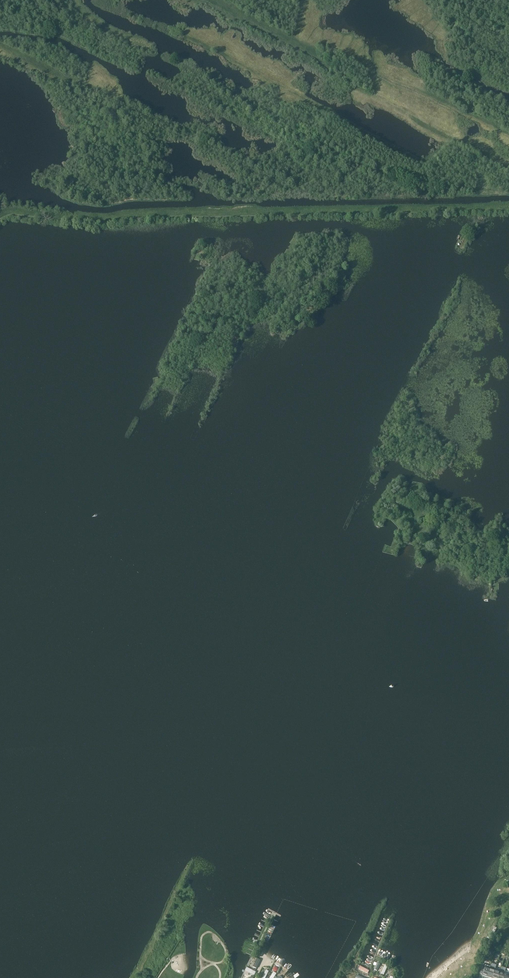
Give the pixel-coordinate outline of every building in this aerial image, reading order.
[(495,971),(497,965),(492,963),(491,966),(490,966),(486,977),(489,977),(490,977),(493,977),(495,971)] [(490,966),(483,964),(479,977),(486,977),(490,966)] [(505,971),(506,968),(502,967),(500,972),(498,977),(503,977),(505,971)]
